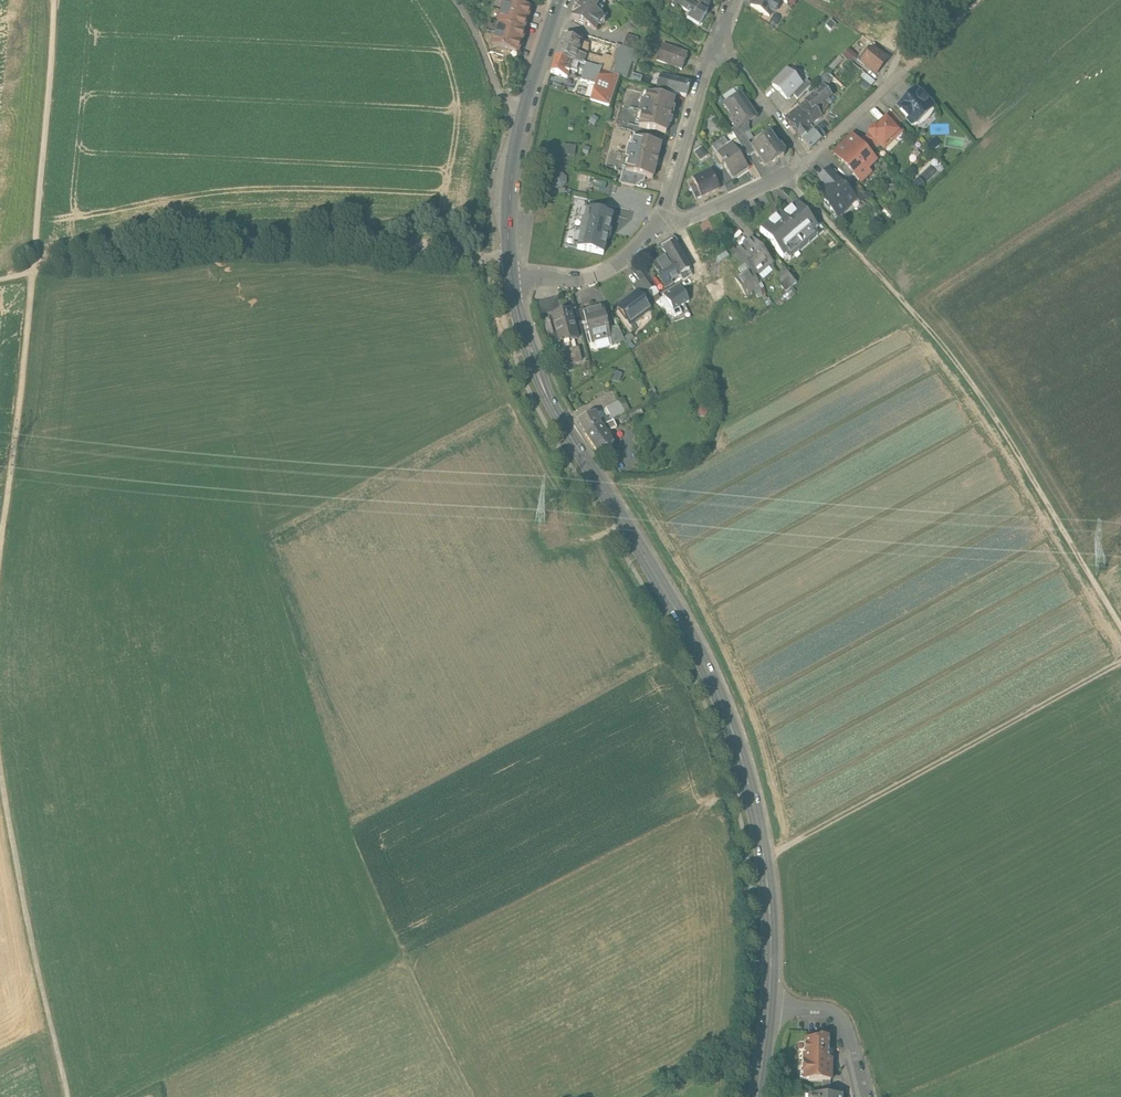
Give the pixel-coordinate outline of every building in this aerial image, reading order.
[(509,0),(505,0),(501,10),(527,20),(531,8),(518,3),(509,0)] [(528,0),(519,0),(518,3),(531,8),(533,2),(528,0)] [(576,1),(578,2),(576,6),(579,8),(572,20),(586,28),(587,26),(596,31),(603,19),(600,17),(604,10),(598,7),(602,0),(577,0),(576,1)] [(676,0),(673,5),(680,9),(682,7),(680,5),(683,1),(676,0)] [(685,0),(684,0),(683,1),(680,5),(682,7),(691,13),(687,17),(700,25),(708,14),(699,8),(698,9),(685,0)] [(698,9),(699,8),(708,14),(713,0),(685,0),(698,9)] [(750,6),(769,17),(772,13),(774,14),(775,12),(777,10),(778,8),(779,6),(777,4),(780,0),(754,0),(750,6)] [(500,22),(523,31),(527,20),(501,10),(497,21),(500,22)] [(496,33),(522,43),(526,32),(523,31),(500,22),(496,33)] [(517,56),(522,43),(496,33),(491,47),(517,56)] [(639,40),(627,36),(623,48),(634,52),(634,53),(639,40)] [(581,44),(562,38),(560,43),(558,47),(559,47),(556,57),(572,63),(586,68),(619,78),(624,80),(629,69),(613,63),(604,60),(602,63),(585,57),(585,58),(578,55),(581,44)] [(687,55),(663,46),(657,60),(682,69),(687,55)] [(623,48),(619,47),(613,63),(629,69),(634,52),(623,48)] [(872,48),(868,54),(864,51),(857,58),(865,64),(865,65),(867,67),(868,66),(876,73),(887,60),(872,48)] [(572,63),(556,57),(551,73),(567,78),(571,67),(572,63)] [(586,68),(572,63),(571,67),(578,69),(578,70),(584,72),(586,68)] [(619,78),(586,68),(584,72),(581,82),(595,87),(590,101),(609,107),(619,78)] [(826,69),(819,77),(827,84),(834,76),(826,69)] [(787,70),(773,84),(788,98),(802,84),(787,70)] [(875,81),(866,74),(862,79),(871,86),(875,81)] [(690,83),(661,75),(658,88),(687,96),(690,83)] [(816,94),(800,105),(812,122),(821,115),(828,106),(822,101),(830,95),(822,86),(814,92),(816,94)] [(647,93),(626,88),(617,126),(633,130),(650,134),(651,129),(639,126),(642,115),(639,115),(642,102),(645,103),(647,93)] [(670,93),(659,90),(658,96),(669,98),(670,93)] [(916,90),(909,96),(909,97),(905,101),(904,101),(897,107),(908,119),(907,121),(911,125),(916,124),(932,110),(933,105),(929,100),(926,101),(916,90)] [(658,96),(647,93),(645,103),(642,102),(639,115),(642,115),(639,126),(651,129),(667,132),(668,125),(670,126),(672,118),(670,118),(671,114),(673,114),(675,108),(672,107),(674,99),(669,98),(658,96)] [(741,93),(725,104),(733,115),(730,117),(736,126),(738,129),(744,125),(756,116),(741,93)] [(908,119),(897,107),(904,101),(902,99),(890,110),(892,111),(902,122),(903,123),(908,119)] [(800,105),(785,116),(801,138),(809,132),(805,127),(812,122),(800,105)] [(892,111),(886,117),(887,119),(888,119),(896,127),(902,122),(892,111)] [(887,119),(882,125),(880,123),(869,133),(880,145),(882,147),(892,137),(894,139),(901,133),(896,127),(888,119),(887,119)] [(744,125),(738,129),(736,126),(730,130),(737,139),(737,140),(744,135),(749,132),(744,125)] [(617,126),(615,126),(606,166),(623,170),(623,169),(626,170),(628,161),(625,160),(628,148),(632,149),(634,138),(631,137),(633,130),(617,126)] [(809,132),(801,138),(809,149),(825,134),(819,128),(817,126),(809,132)] [(880,145),(869,133),(863,138),(866,142),(875,150),(880,145)] [(752,147),(744,135),(737,140),(745,150),(748,156),(754,152),(751,147),(752,147)] [(752,147),(751,147),(754,152),(755,153),(764,166),(772,161),(775,161),(783,156),(784,152),(780,146),(777,146),(770,135),(752,147)] [(862,146),(852,136),(834,153),(844,163),(853,173),(861,181),(870,172),(867,169),(875,161),(862,146)] [(661,144),(634,138),(632,149),(628,148),(625,160),(628,161),(626,170),(626,171),(645,175),(653,178),(654,175),(655,175),(656,171),(655,171),(656,165),(657,165),(659,157),(658,157),(659,152),(660,152),(662,147),(661,147),(661,144)] [(737,140),(737,139),(732,142),(739,154),(745,150),(737,140)] [(732,142),(717,153),(724,163),(723,163),(733,178),(748,168),(739,154),(732,142)] [(875,150),(866,142),(862,146),(875,161),(880,156),(875,150)] [(563,145),(562,154),(575,155),(576,145),(563,145)] [(707,155),(701,147),(695,151),(701,159),(707,155)] [(853,173),(844,163),(838,169),(847,178),(853,173)] [(626,170),(623,169),(623,170),(620,183),(634,186),(636,178),(644,179),(645,175),(626,171),(626,170)] [(696,184),(702,195),(719,188),(711,169),(694,177),(696,184)] [(835,177),(827,169),(819,177),(826,184),(826,186),(817,194),(825,203),(824,204),(829,209),(830,208),(838,216),(856,199),(849,191),(843,185),(835,177)] [(566,173),(552,173),(552,187),(566,187),(566,173)] [(696,198),(702,195),(696,184),(691,186),(696,198)] [(782,215),(780,212),(760,229),(783,256),(818,226),(797,202),(782,215)] [(577,247),(603,253),(607,237),(609,238),(611,231),(609,230),(613,214),(587,208),(584,221),(582,220),(578,234),(580,234),(577,247)] [(673,235),(658,245),(667,254),(674,262),(683,257),(674,242),(678,240),(673,235)] [(771,262),(751,239),(735,253),(749,268),(755,276),(771,262)] [(667,254),(653,262),(666,284),(672,281),(671,278),(680,273),(674,262),(667,254)] [(683,257),(674,262),(680,273),(683,278),(688,274),(686,269),(690,268),(683,257)] [(749,268),(735,277),(742,289),(747,296),(747,297),(760,289),(758,282),(749,268)] [(655,286),(644,270),(637,275),(640,280),(648,291),(655,286)] [(787,270),(775,280),(785,291),(796,282),(787,270)] [(648,291),(640,280),(633,285),(637,290),(638,290),(645,301),(652,297),(648,291)] [(680,283),(665,291),(666,294),(664,296),(665,298),(668,297),(673,307),(688,299),(680,283)] [(655,287),(649,291),(655,298),(659,296),(661,294),(655,287)] [(742,289),(738,291),(743,299),(747,296),(742,289)] [(637,290),(630,295),(632,298),(619,307),(631,323),(650,308),(645,301),(638,290),(637,290)] [(558,295),(536,300),(540,314),(553,310),(553,312),(562,310),(558,295)] [(666,304),(659,296),(655,298),(662,307),(666,304)] [(585,309),(584,310),(586,319),(591,339),(610,335),(611,334),(610,329),(606,313),(604,314),(601,305),(585,309)] [(584,306),(577,308),(580,321),(586,319),(584,310),(584,309),(585,309),(584,306)] [(553,312),(552,313),(560,342),(558,342),(564,364),(581,360),(578,348),(572,349),(569,340),(578,338),(570,308),(553,312)] [(619,327),(610,329),(611,334),(610,335),(612,343),(625,340),(619,327)] [(595,412),(578,420),(586,432),(601,425),(599,420),(598,417),(595,412)] [(611,415),(599,420),(601,425),(610,421),(610,419),(613,418),(611,415)] [(601,425),(586,432),(598,452),(606,447),(608,449),(612,447),(611,444),(613,443),(607,432),(618,427),(614,419),(610,421),(601,425)] [(800,1039),(800,1084),(832,1084),(832,1039),(800,1039)]
